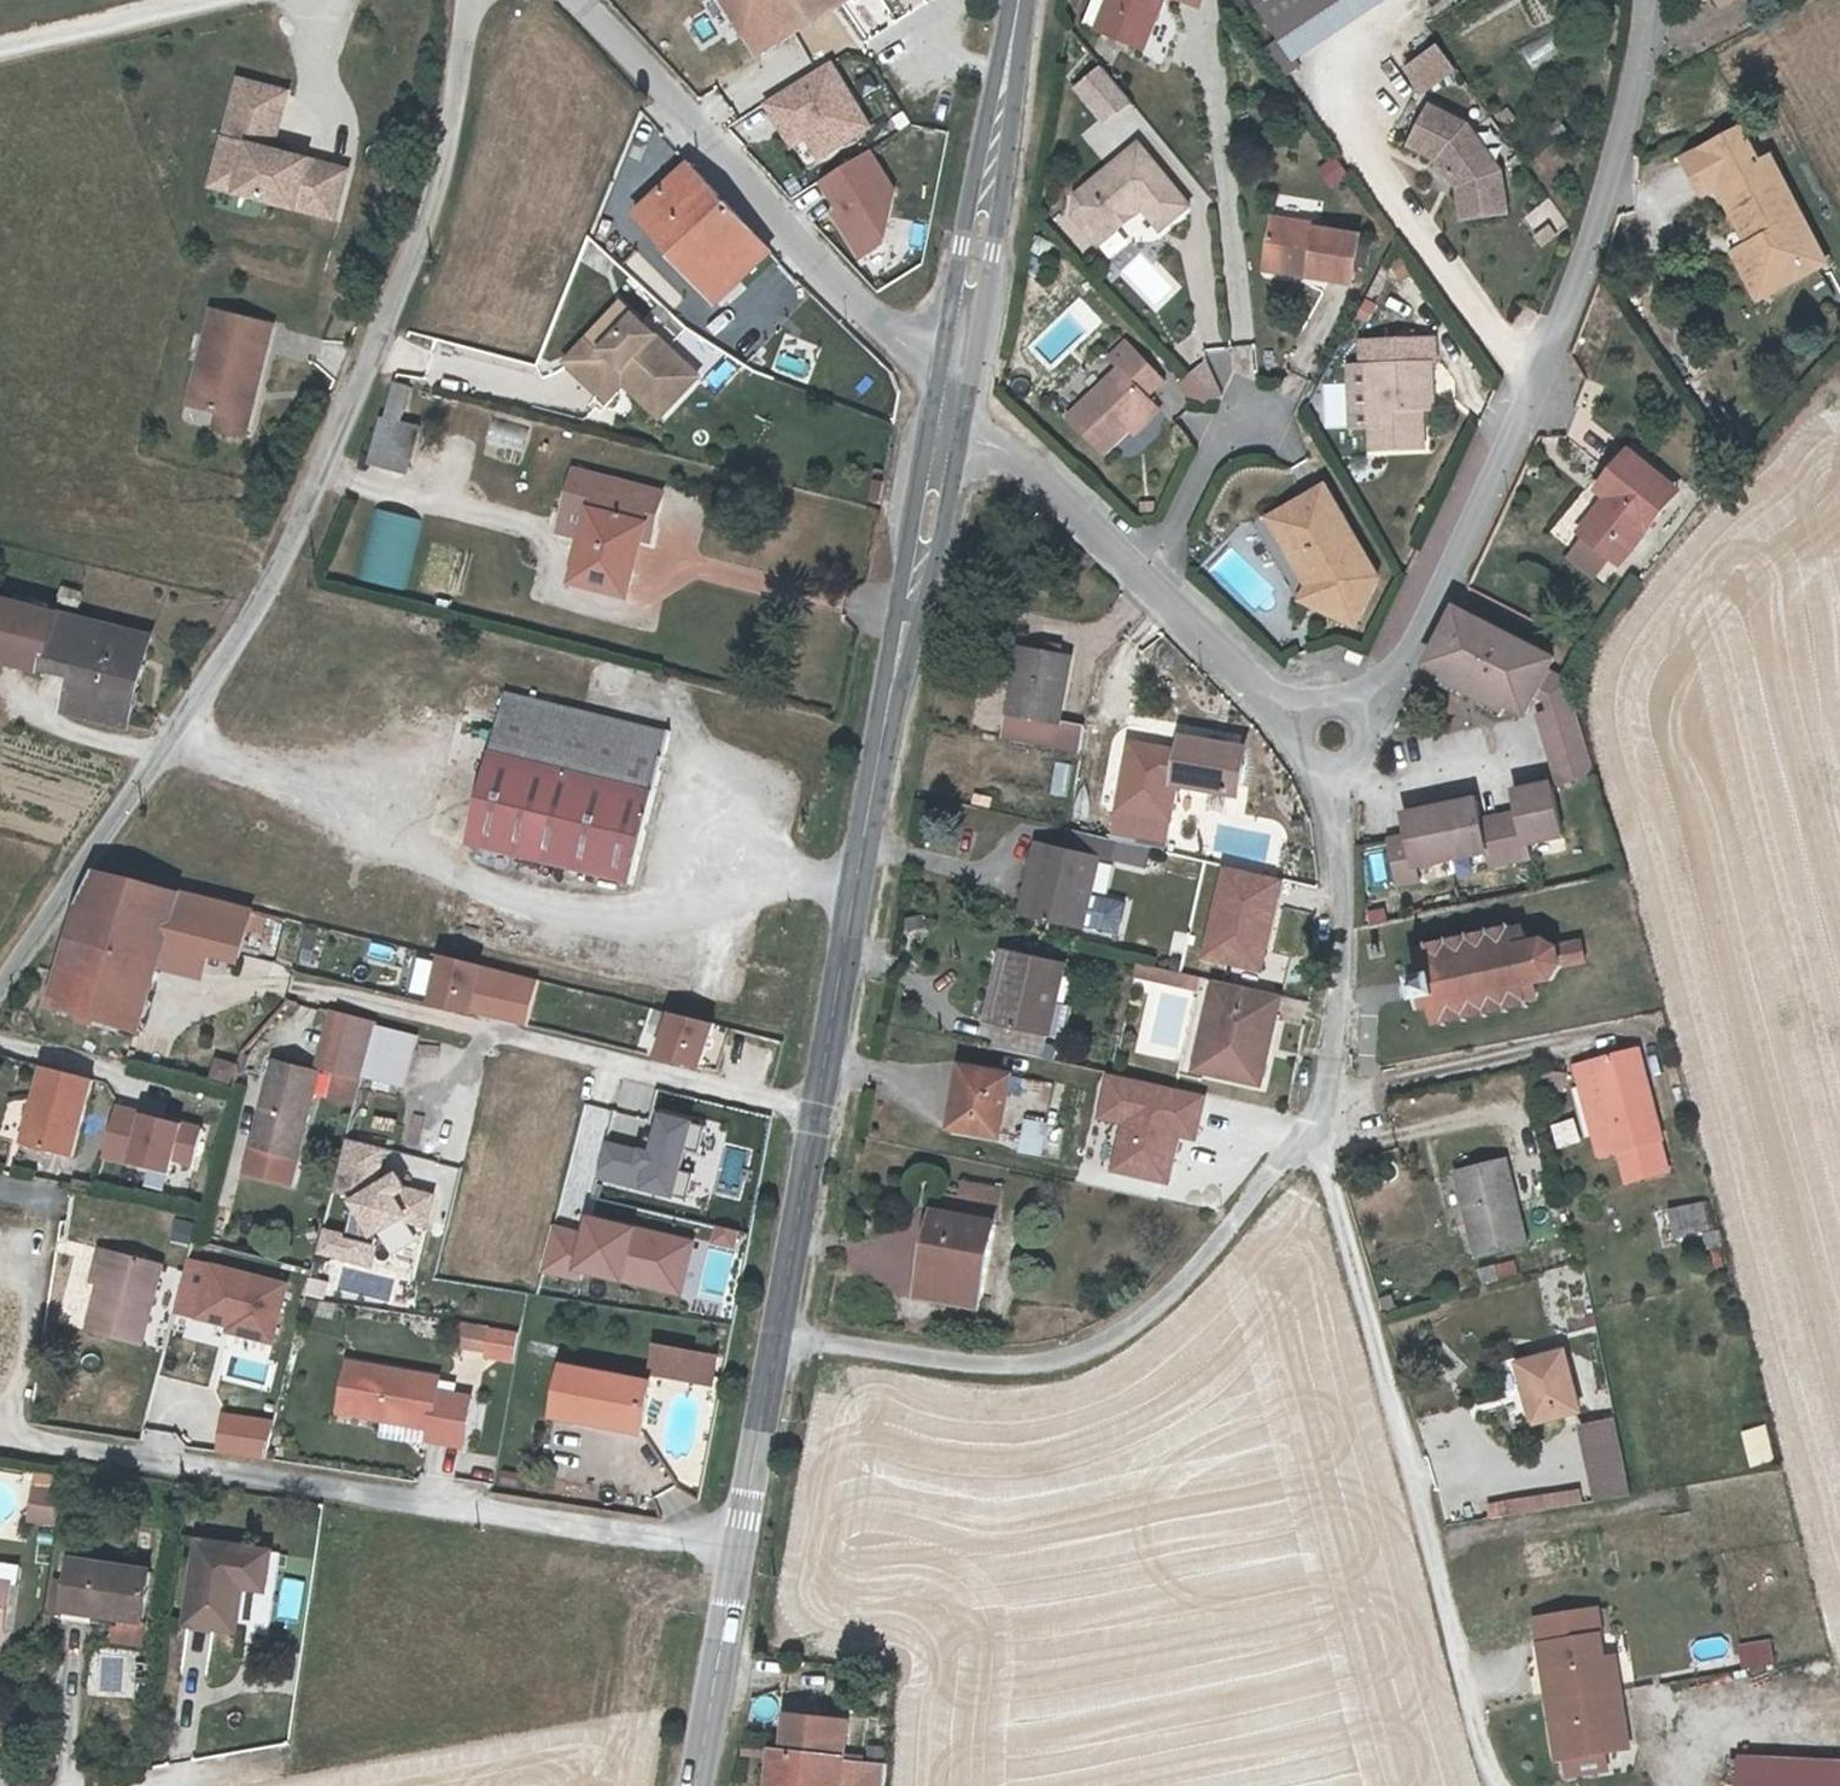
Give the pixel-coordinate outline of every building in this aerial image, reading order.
[(763,68),(749,47),(719,0),(679,0),(644,22),(700,107),(763,68)] [(749,47),(822,0),(719,0),(749,47)] [(874,0),(822,0),(749,47),(763,68),(874,0)] [(1139,70),(1152,64),(1164,32),(1169,33),(1182,0),(1127,0),(1104,56),(1139,70)] [(1285,66),(1288,70),(1395,5),(1391,0),(1245,0),(1285,66)] [(1408,68),(1426,95),(1461,71),(1444,45),(1408,68)] [(766,103),(806,171),(879,129),(839,61),(766,103)] [(243,82),(219,168),(246,175),(240,195),(336,221),(349,174),(273,154),(289,95),(243,82)] [(1107,153),(1133,133),(1107,100),(1082,120),(1107,153)] [(1422,120),(1402,159),(1429,173),(1450,202),(1454,232),(1497,226),(1492,186),(1459,139),(1422,120)] [(1741,245),(1734,248),(1754,287),(1812,258),(1793,220),(1785,223),(1777,205),(1784,201),(1762,158),(1750,163),(1735,130),(1686,153),(1703,187),(1711,183),(1732,227),(1739,224),(1747,242),(1741,245)] [(874,153),(821,180),(862,262),(915,235),(874,153)] [(1703,187),(1686,153),(1677,157),(1693,192),(1703,187)] [(1321,168),(1334,188),(1354,176),(1341,155),(1321,168)] [(213,188),(240,195),(246,175),(219,168),(213,188)] [(1080,229),(1078,250),(1104,280),(1124,263),(1123,257),(1132,251),(1140,251),(1151,240),(1169,260),(1196,237),(1143,175),(1080,229)] [(725,280),(756,249),(688,178),(631,230),(670,270),(694,248),(725,280)] [(1785,223),(1793,220),(1784,201),(1777,205),(1785,223)] [(1739,224),(1732,227),(1741,245),(1747,242),(1739,224)] [(1271,242),(1265,284),(1310,291),(1307,303),(1351,309),(1359,258),(1315,253),(1316,249),(1271,242)] [(771,265),(756,249),(725,280),(694,248),(670,270),(716,318),(771,265)] [(1817,269),(1812,258),(1754,287),(1734,248),(1724,252),(1748,302),(1817,269)] [(214,315),(190,408),(219,415),(248,423),(272,330),(214,315)] [(650,414),(682,383),(617,323),(563,378),(594,408),(617,386),(650,414)] [(1358,362),(1358,386),(1364,386),(1428,384),(1431,384),(1430,359),(1358,362)] [(695,394),(682,383),(650,414),(617,386),(594,408),(605,418),(617,404),(655,436),(695,394)] [(1364,386),(1368,470),(1422,467),(1420,429),(1419,405),(1429,403),(1428,384),(1364,386)] [(1216,431),(1219,424),(1203,390),(1203,389),(1187,401),(1211,426),(1216,431)] [(1187,401),(1178,410),(1201,435),(1211,426),(1187,401)] [(1430,429),(1429,403),(1419,405),(1420,429),(1430,429)] [(385,405),(376,444),(370,442),(358,487),(390,496),(402,450),(391,447),(400,409),(385,405)] [(1125,405),(1075,453),(1110,490),(1134,467),(1159,440),(1125,405)] [(248,423),(219,415),(216,431),(244,438),(248,423)] [(495,418),(489,444),(525,454),(532,428),(495,418)] [(1165,445),(1159,440),(1134,467),(1138,473),(1165,445)] [(1572,547),(1599,571),(1610,579),(1616,571),(1670,511),(1624,468),(1592,504),(1598,510),(1585,526),(1569,544),(1572,547)] [(1705,477),(1694,490),(1708,503),(1719,490),(1705,477)] [(629,586),(636,553),(639,540),(650,541),(657,507),(571,487),(564,523),(590,530),(587,543),(576,596),(619,605),(624,584),(629,586)] [(361,579),(405,590),(422,519),(378,508),(361,579)] [(1269,543),(1294,581),(1313,569),(1337,604),(1323,634),(1356,647),(1380,599),(1323,511),(1269,543)] [(590,530),(564,523),(560,537),(587,543),(590,530)] [(639,540),(636,553),(646,556),(650,541),(639,540)] [(1584,588),(1599,571),(1572,547),(1557,566),(1584,588)] [(1302,625),(1323,634),(1337,604),(1313,569),(1294,581),(1310,606),(1302,625)] [(0,605),(0,667),(45,678),(48,668),(55,646),(85,644),(78,677),(68,718),(132,732),(154,642),(0,605)] [(1494,727),(1497,722),(1515,731),(1526,710),(1537,716),(1541,728),(1529,731),(1551,800),(1585,790),(1557,698),(1536,689),(1542,676),(1445,628),(1442,634),(1420,684),(1436,692),(1433,698),(1494,727)] [(55,646),(48,668),(78,677),(85,644),(55,646)] [(995,750),(1044,759),(1049,735),(1062,670),(1012,661),(995,750)] [(502,700),(464,846),(626,886),(663,740),(502,700)] [(1079,740),(1049,735),(1044,759),(1074,765),(1079,740)] [(1123,757),(1112,825),(1106,854),(1115,856),(1154,865),(1167,798),(1224,808),(1226,798),(1228,796),(1231,793),(1235,789),(1236,786),(1236,783),(1237,778),(1236,775),(1235,772),(1233,769),(1231,765),(1232,758),(1177,749),(1174,765),(1123,757)] [(1394,903),(1414,898),(1410,884),(1475,867),(1479,881),(1526,869),(1522,855),(1555,846),(1543,801),(1510,809),(1514,830),(1470,840),(1465,819),(1396,835),(1401,855),(1383,860),(1394,903)] [(1080,848),(1106,854),(1112,825),(1086,819),(1080,848)] [(1110,878),(1115,856),(1106,854),(1080,848),(1063,844),(1058,866),(1041,863),(1025,935),(1073,945),(1074,941),(1090,944),(1096,916),(1080,912),(1089,874),(1110,878)] [(624,892),(626,886),(464,846),(462,853),(624,892)] [(55,1015),(119,1030),(142,945),(158,950),(160,939),(164,940),(174,904),(154,899),(97,884),(84,914),(77,931),(55,1015)] [(249,924),(174,904),(164,940),(160,939),(158,950),(142,945),(119,1030),(139,1034),(158,969),(198,978),(203,960),(236,968),(249,924)] [(1574,964),(1569,939),(1542,945),(1531,942),(1521,943),(1517,933),(1515,930),(1512,928),(1509,927),(1505,928),(1503,922),(1497,923),(1498,929),(1486,931),(1485,926),(1478,927),(1479,932),(1466,935),(1464,930),(1457,931),(1458,936),(1443,939),(1442,935),(1435,936),(1436,940),(1423,943),(1421,938),(1415,939),(1416,944),(1413,945),(1416,961),(1405,964),(1407,974),(1403,975),(1405,985),(1408,997),(1411,997),(1415,1013),(1417,1013),(1425,1011),(1428,1026),(1433,1025),(1434,1029),(1439,1029),(1439,1025),(1454,1022),(1455,1025),(1461,1023),(1460,1021),(1475,1017),(1477,1021),(1482,1020),(1481,1016),(1497,1012),(1498,1016),(1504,1015),(1503,1012),(1517,1009),(1518,1012),(1523,1011),(1522,1004),(1527,997),(1528,993),(1529,989),(1528,985),(1537,983),(1541,980),(1545,976),(1547,972),(1574,964)] [(1319,940),(1308,939),(1306,965),(1318,965),(1319,940)] [(445,959),(436,1008),(537,1026),(545,976),(445,959)] [(1139,966),(1137,980),(1200,988),(1202,974),(1139,966)] [(1048,1024),(1057,984),(1003,973),(987,1043),(992,1044),(987,1066),(1036,1078),(1041,1057),(1058,1060),(1065,1028),(1048,1024)] [(1186,991),(1165,987),(1162,1000),(1183,1005),(1186,991)] [(1254,1101),(1274,1011),(1209,997),(1201,1035),(1207,1036),(1195,1088),(1254,1101)] [(661,1057),(715,1072),(727,1026),(673,1012),(661,1057)] [(333,1021),(320,1075),(328,1077),(341,1024),(333,1021)] [(328,1077),(332,1078),(338,1080),(364,1088),(364,1087),(375,1047),(378,1035),(378,1034),(341,1024),(328,1077)] [(378,1035),(375,1047),(364,1087),(399,1096),(413,1045),(378,1035)] [(212,1080),(237,1085),(242,1063),(216,1059),(212,1080)] [(1603,1171),(1608,1171),(1615,1200),(1655,1190),(1648,1158),(1651,1157),(1628,1067),(1581,1079),(1603,1171)] [(359,1108),(364,1088),(338,1080),(333,1101),(359,1108)] [(304,1098),(307,1091),(275,1082),(261,1130),(250,1166),(294,1180),(314,1115),(301,1111),(304,1098)] [(39,1130),(30,1160),(73,1174),(96,1097),(48,1083),(34,1128),(39,1130)] [(940,1084),(927,1144),(974,1152),(986,1092),(940,1084)] [(307,1091),(304,1098),(301,1111),(314,1115),(320,1095),(312,1092),(307,1091)] [(652,1147),(659,1148),(664,1111),(690,1115),(692,1101),(659,1097),(652,1147)] [(119,1103),(104,1156),(195,1182),(210,1129),(119,1103)] [(657,1150),(609,1138),(599,1180),(689,1201),(708,1121),(667,1111),(657,1150)] [(1554,1147),(1578,1140),(1571,1116),(1547,1123),(1554,1147)] [(1046,1157),(1049,1121),(1026,1119),(1023,1154),(1046,1157)] [(998,1136),(992,1166),(1017,1171),(1023,1142),(998,1136)] [(324,1257),(414,1274),(424,1225),(441,1229),(448,1195),(413,1188),(415,1175),(388,1170),(392,1147),(350,1139),(339,1194),(359,1197),(351,1233),(330,1229),(324,1257)] [(1495,1178),(1443,1192),(1464,1273),(1516,1258),(1495,1178)] [(962,1182),(960,1212),(1001,1215),(1003,1184),(962,1182)] [(1661,1206),(1666,1236),(1707,1230),(1702,1200),(1661,1206)] [(928,1279),(922,1313),(974,1321),(992,1221),(951,1213),(946,1234),(925,1231),(918,1277),(928,1279)] [(548,1269),(688,1301),(702,1239),(595,1215),(591,1231),(558,1224),(548,1269)] [(174,1239),(193,1242),(196,1222),(176,1219),(174,1239)] [(720,1229),(719,1244),(743,1246),(744,1230),(720,1229)] [(194,1329),(279,1352),(297,1283),(212,1261),(194,1329)] [(97,1265),(91,1287),(102,1290),(99,1300),(86,1343),(136,1358),(158,1283),(97,1265)] [(89,1296),(99,1300),(102,1290),(91,1287),(89,1296)] [(517,1365),(521,1340),(496,1336),(492,1362),(517,1365)] [(662,1351),(658,1368),(701,1375),(698,1389),(718,1392),(724,1361),(662,1351)] [(656,1381),(698,1389),(701,1375),(658,1368),(656,1381)] [(436,1426),(434,1435),(432,1447),(467,1453),(474,1404),(441,1398),(427,1397),(424,1391),(425,1382),(350,1371),(342,1420),(389,1428),(389,1419),(436,1426)] [(555,1424),(596,1434),(597,1426),(640,1437),(650,1393),(567,1372),(555,1424)] [(1549,1373),(1506,1384),(1520,1444),(1564,1432),(1549,1373)] [(443,1385),(425,1382),(424,1391),(427,1397),(441,1398),(443,1385)] [(389,1428),(434,1435),(436,1426),(389,1419),(389,1428)] [(1739,1429),(1748,1466),(1773,1461),(1764,1423),(1739,1429)] [(216,1432),(212,1463),(260,1470),(268,1439),(216,1432)] [(1606,1437),(1575,1443),(1591,1518),(1624,1512),(1606,1437)] [(54,1537),(58,1507),(34,1504),(30,1532),(54,1537)] [(1538,1527),(1536,1511),(1503,1517),(1505,1533),(1538,1527)] [(231,1642),(237,1601),(239,1589),(261,1592),(266,1565),(196,1554),(183,1634),(231,1642)] [(94,1628),(113,1631),(138,1635),(145,1584),(68,1572),(61,1616),(96,1620),(94,1628)] [(259,1605),(261,1592),(239,1589),(237,1601),(259,1605)] [(64,1597),(52,1594),(47,1629),(58,1631),(64,1597)] [(1626,1750),(1617,1649),(1601,1651),(1597,1605),(1531,1612),(1547,1778),(1607,1773),(1605,1752),(1626,1750)] [(111,1639),(113,1631),(94,1628),(96,1620),(61,1616),(58,1631),(111,1639)] [(1734,1644),(1739,1667),(1773,1659),(1768,1637),(1734,1644)] [(781,1740),(776,1776),(765,1775),(763,1785),(833,1785),(838,1747),(781,1740)] [(3,1764),(0,1765),(0,1785),(10,1785),(3,1764)]
